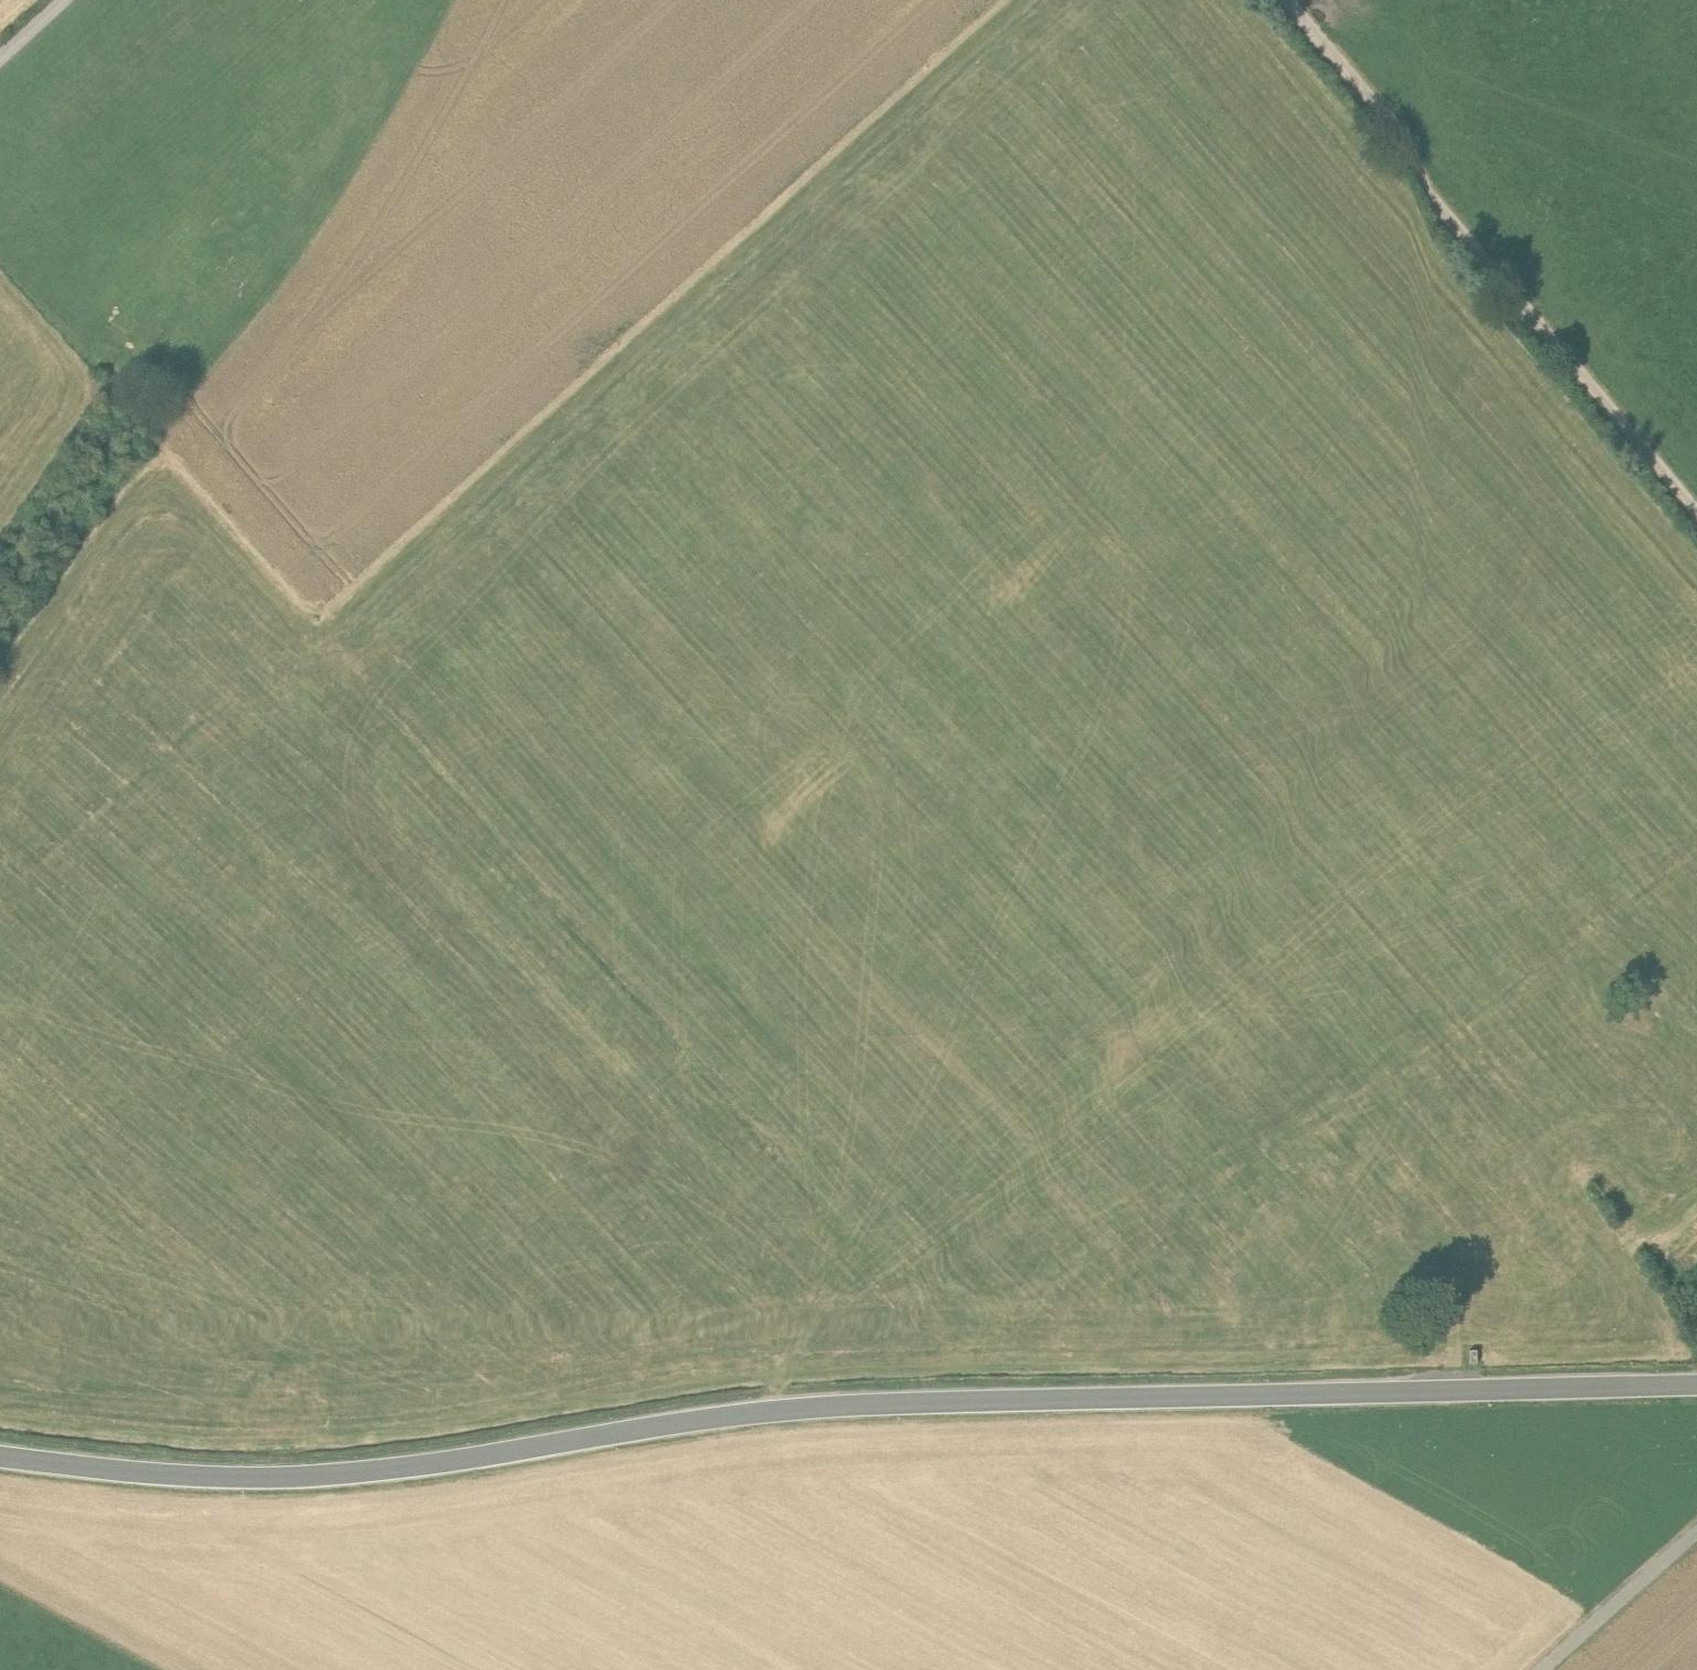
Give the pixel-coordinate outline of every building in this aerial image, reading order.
[(1552,1364),(1553,1377),(1567,1376),(1566,1363),(1552,1364)]
